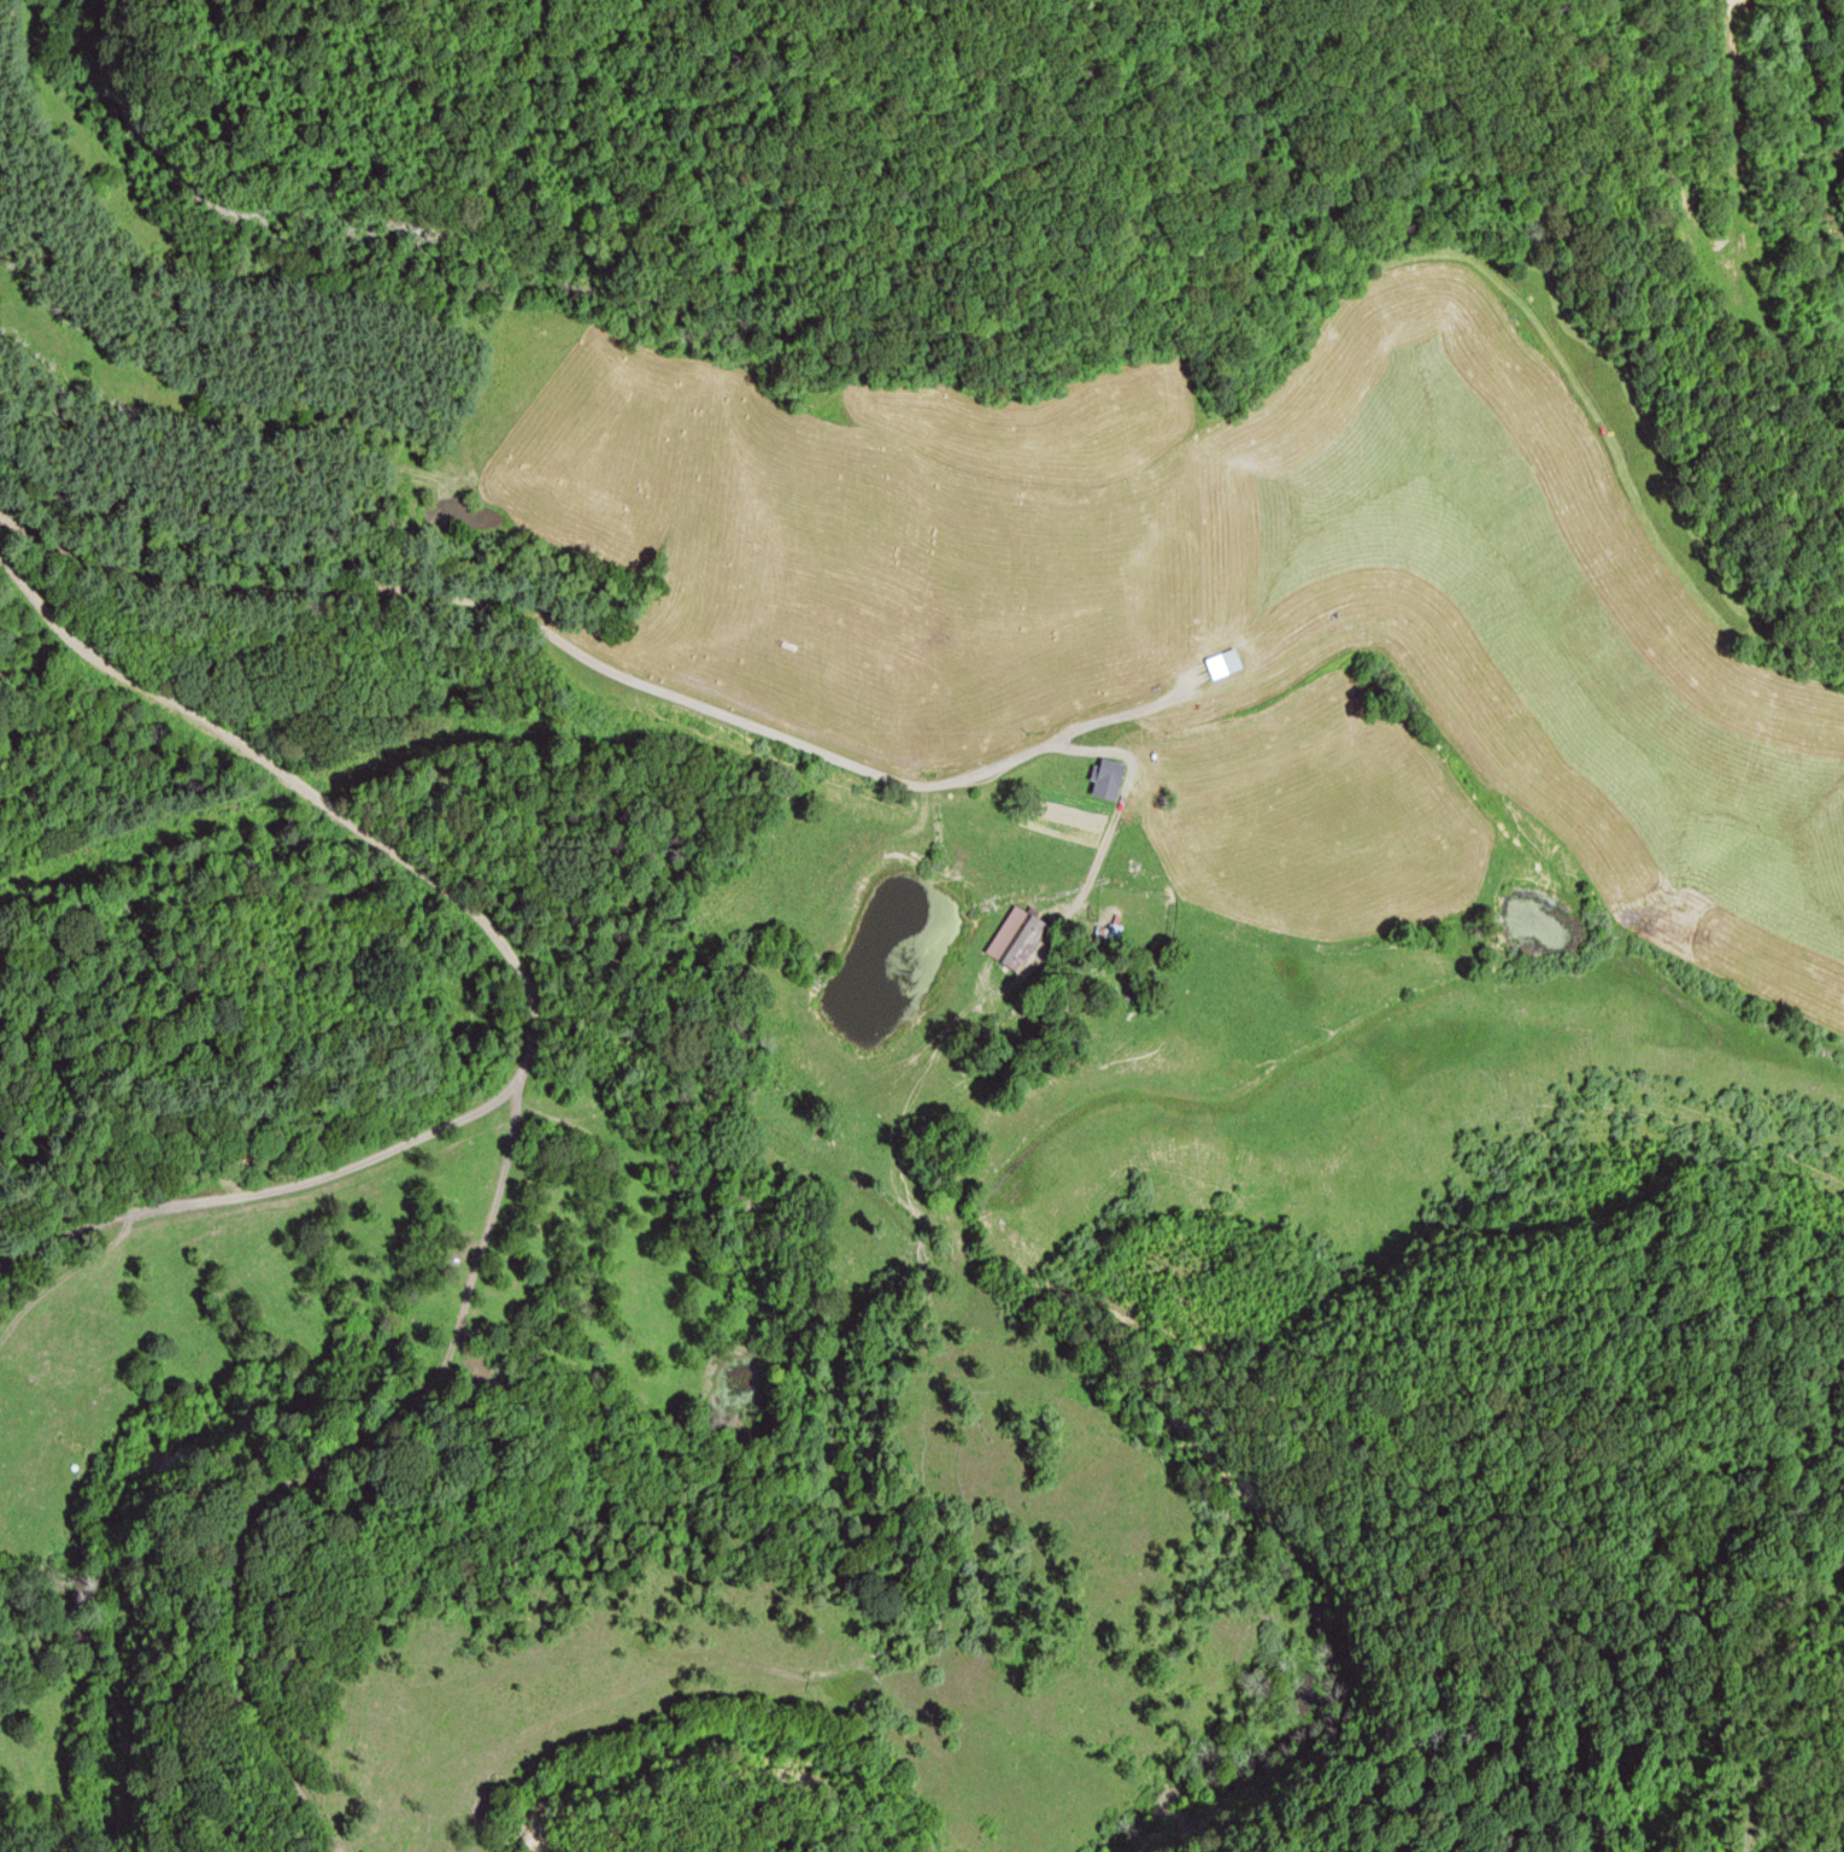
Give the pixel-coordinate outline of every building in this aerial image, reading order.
[(1245,668),(1236,648),(1207,662),(1216,681),(1245,668)] [(1124,762),(1098,762),(1098,799),(1124,799),(1124,762)] [(986,953),(1017,973),(1048,924),(1017,904),(986,953)]
